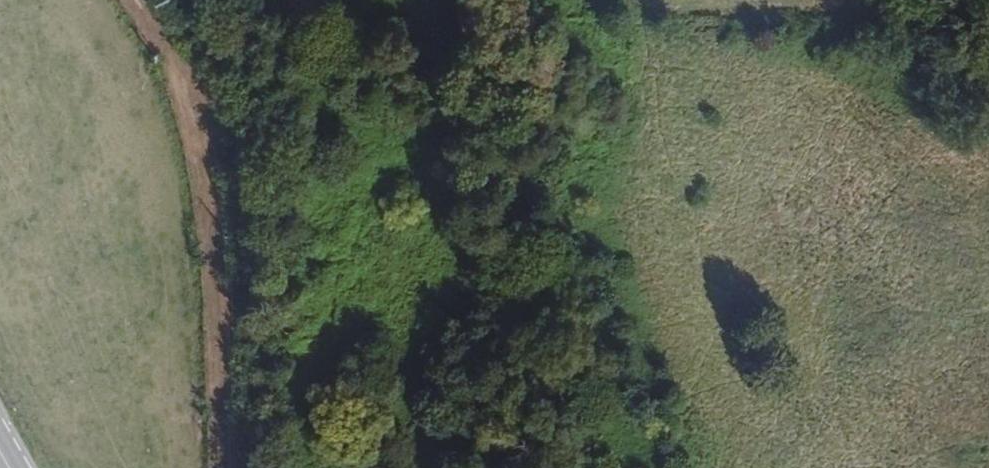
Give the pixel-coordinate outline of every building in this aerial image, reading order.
[(298,8),(329,9),(330,0),(298,0),(298,8)]
